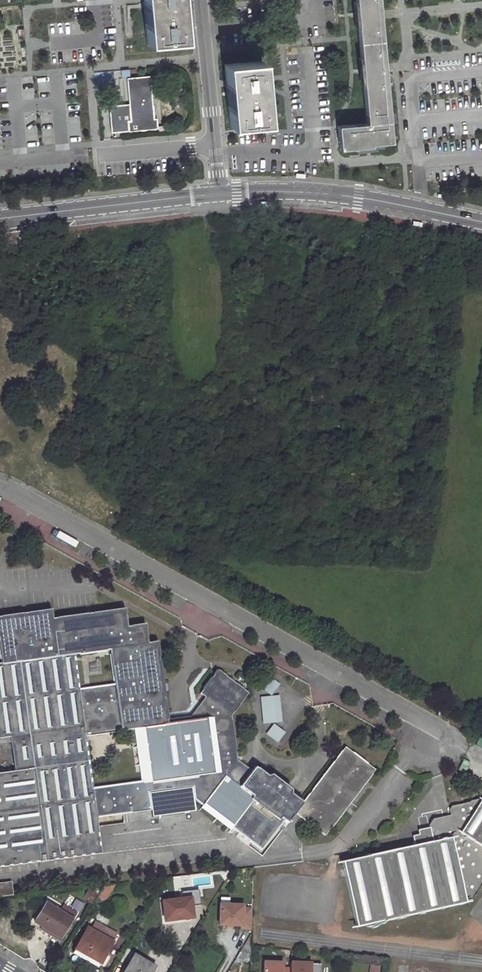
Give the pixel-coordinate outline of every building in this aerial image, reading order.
[(146,44),(183,41),(180,0),(143,0),(146,44)] [(365,121),(336,124),(338,147),(391,142),(379,0),(356,0),(365,121)] [(261,60),(223,64),(225,83),(229,126),(266,123),(261,60)] [(149,77),(126,79),(128,103),(108,105),(110,132),(156,127),(155,117),(152,118),(149,77)] [(149,645),(146,626),(128,628),(126,611),(52,621),(51,611),(0,618),(0,652),(2,666),(73,656),(110,651),(149,645)] [(137,731),(168,727),(168,723),(157,644),(149,645),(110,651),(115,686),(121,732),(137,731)] [(47,861),(101,853),(97,818),(93,789),(85,737),(79,690),(73,656),(2,666),(0,666),(0,739),(12,738),(16,772),(34,770),(47,861)] [(202,808),(236,763),(230,720),(248,697),(218,673),(201,696),(207,700),(210,703),(194,724),(213,721),(220,774),(144,783),(93,789),(97,818),(150,810),(148,793),(192,787),(194,801),(202,808)] [(263,689),(272,696),(280,685),(271,678),(263,689)] [(85,737),(121,732),(115,686),(79,690),(85,737)] [(263,724),(282,722),(280,696),(261,698),(263,724)] [(192,719),(168,723),(168,727),(194,724),(210,703),(207,700),(192,719)] [(220,774),(213,721),(194,724),(168,727),(137,731),(144,783),(220,774)] [(274,725),(266,735),(278,743),(285,733),(274,725)] [(302,806),(296,814),(306,822),(326,837),(347,809),(375,771),(345,749),(302,806)] [(236,763),(202,808),(263,852),(284,823),(287,825),(296,814),(302,806),(292,799),(268,781),(255,771),(252,775),(236,763)] [(16,772),(0,775),(0,868),(47,861),(34,770),(16,772)] [(273,778),(268,781),(292,799),(293,794),(273,778)] [(481,801),(475,798),(467,800),(466,801),(449,806),(447,810),(450,818),(439,821),(438,817),(430,819),(426,824),(427,828),(416,831),(418,836),(411,837),(413,847),(450,839),(464,901),(473,899),(481,884),(481,847),(461,833),(481,801)] [(481,847),(481,802),(481,801),(461,833),(481,847)] [(450,839),(413,847),(398,851),(340,864),(355,928),(465,904),(464,901),(450,839)] [(0,883),(0,897),(13,895),(11,882),(0,883)] [(105,886),(97,898),(104,902),(115,885),(105,886)] [(93,903),(98,894),(92,890),(86,899),(93,903)] [(161,896),(162,920),(194,918),(193,903),(199,902),(198,893),(161,896)] [(60,911),(46,903),(34,922),(60,938),(72,919),(60,911)] [(60,911),(72,919),(76,913),(63,905),(60,911)] [(220,924),(242,924),(242,909),(242,905),(221,905),(220,924)] [(90,929),(112,941),(116,934),(94,921),(90,929)] [(112,941),(90,929),(88,928),(76,949),(100,962),(112,941)] [(133,956),(123,971),(152,971),(154,969),(133,956)] [(261,960),(261,971),(310,971),(310,963),(310,962),(289,961),(289,967),(282,967),(283,961),(261,960)] [(310,971),(322,971),(323,964),(310,963),(310,971)]
